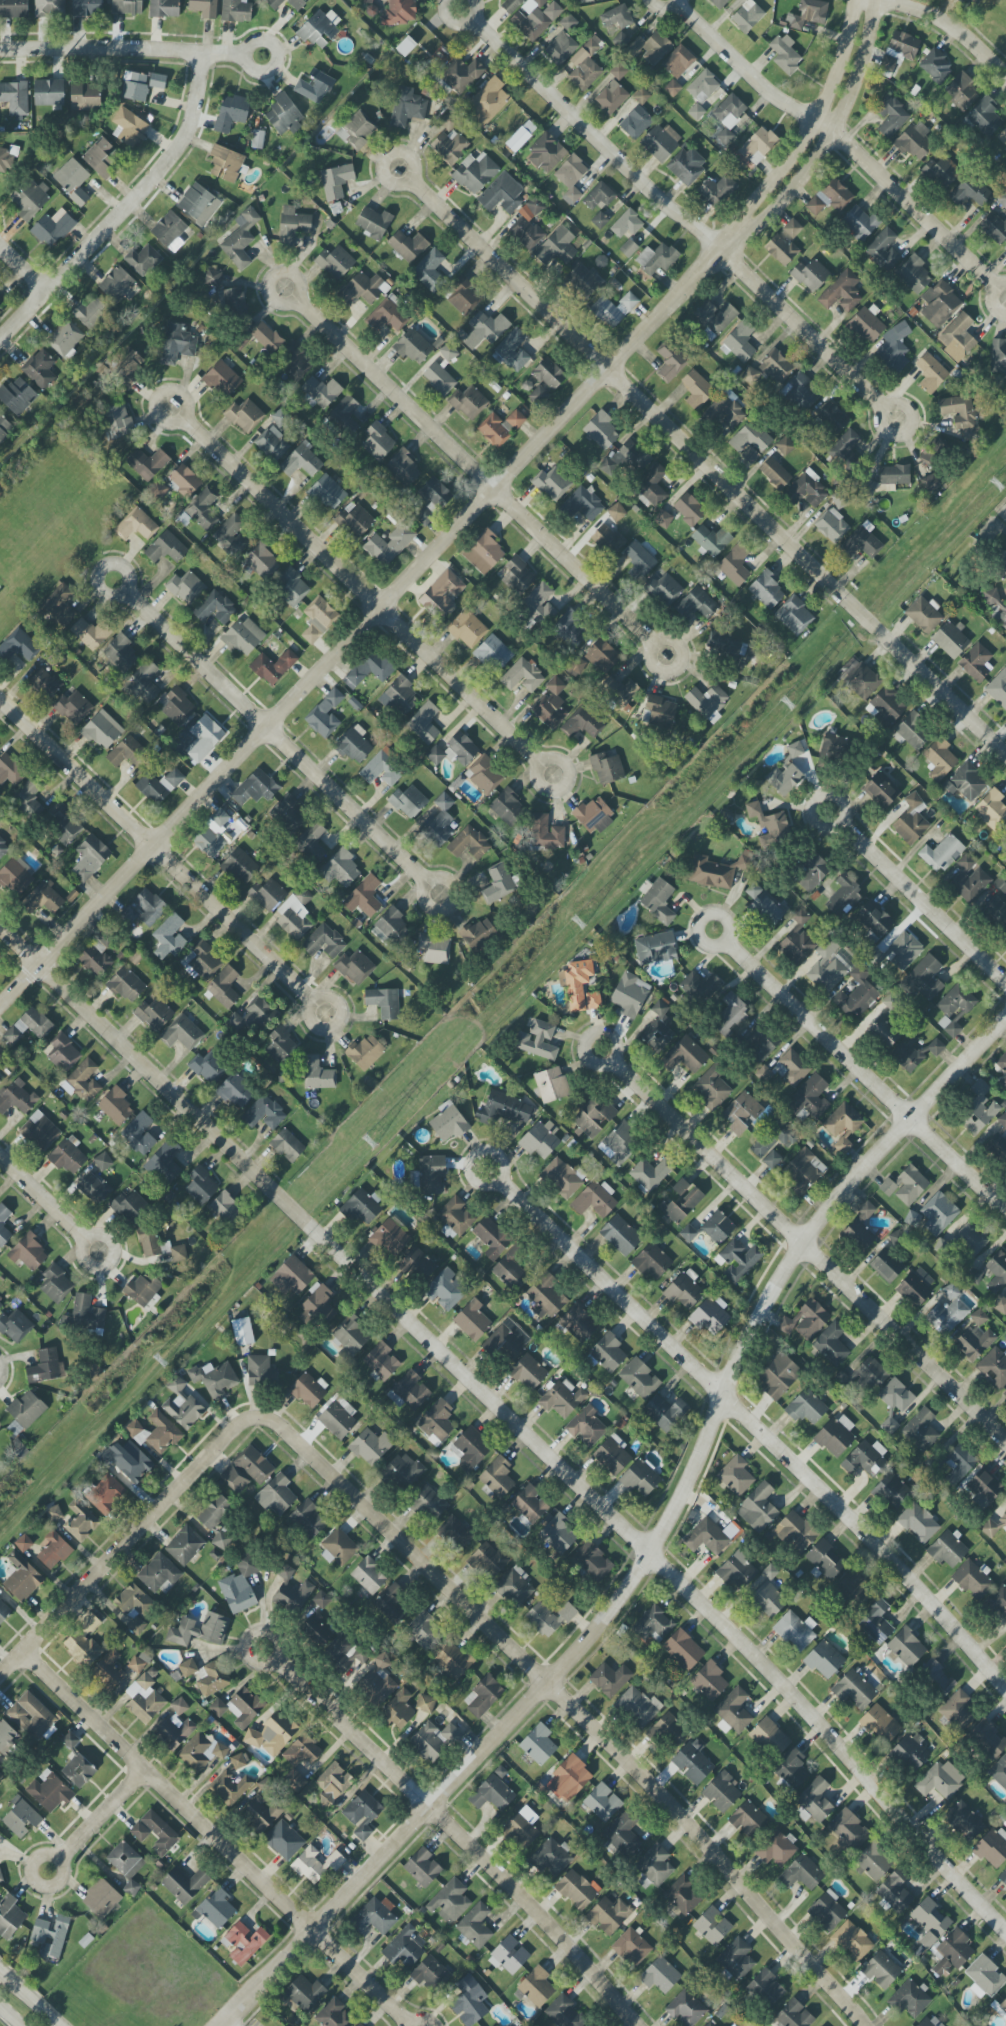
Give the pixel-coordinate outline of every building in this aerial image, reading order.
[(28,0),(0,0),(0,19),(28,18),(28,0)] [(35,17),(65,17),(65,0),(35,0),(35,17)] [(72,16),(101,16),(101,0),(72,0),(72,16)] [(142,14),(142,0),(112,0),(112,14),(142,14)] [(150,17),(179,18),(179,0),(150,0),(150,17)] [(188,11),(202,11),(202,19),(216,20),(217,0),(189,0),(188,11)] [(252,4),(241,3),(241,0),(222,0),(222,21),(251,22),(252,4)] [(274,11),(285,1),(284,0),(263,0),(274,11)] [(298,11),(310,0),(287,0),(298,11)] [(388,15),(380,16),(380,26),(415,23),(414,0),(387,0),(388,15)] [(501,6),(511,15),(525,0),(506,0),(501,6)] [(720,11),(730,0),(708,0),(720,11)] [(745,35),(766,15),(752,0),(749,0),(729,18),(745,35)] [(802,31),(804,21),(824,25),(829,3),(814,0),(801,0),(798,16),(791,14),(788,28),(802,31)] [(975,10),(981,0),(961,0),(975,10)] [(634,24),(624,4),(599,16),(605,28),(616,23),(620,31),(634,24)] [(298,31),(319,52),(329,42),(340,31),(335,26),(341,20),(331,10),(325,16),(319,10),(298,31)] [(532,22),(519,10),(509,21),(532,43),(552,23),(542,12),(532,22)] [(559,23),(568,32),(578,23),(569,14),(559,23)] [(640,37),(628,48),(637,58),(640,54),(652,67),(673,47),(657,30),(645,42),(640,37)] [(913,62),(921,40),(893,30),(880,69),(895,74),(900,58),(913,62)] [(542,51),(558,67),(579,47),(563,31),(542,51)] [(772,61),(788,76),(803,60),(790,47),(793,45),(780,33),(768,46),(778,55),(772,61)] [(576,68),(567,78),(583,93),(603,71),(590,58),(603,44),(594,35),(569,61),(576,68)] [(661,65),(677,80),(696,60),(680,44),(661,65)] [(955,67),(931,49),(917,67),(941,85),(955,67)] [(466,67),(457,56),(438,73),(458,96),(487,71),(476,58),(466,67)] [(619,81),(627,72),(618,63),(609,73),(619,81)] [(335,80),(313,68),(309,76),(312,78),(308,84),(299,79),(293,91),(321,106),(335,80)] [(721,85),(706,69),(685,89),(701,105),(721,85)] [(150,76),(125,71),(120,98),(144,102),(150,76)] [(167,76),(151,73),(149,87),(164,90),(167,76)] [(943,92),(964,112),(982,93),(961,73),(943,92)] [(505,85),(494,75),(466,105),(477,115),(471,121),(482,130),(511,99),(501,89),(505,85)] [(610,116),(630,95),(613,79),(593,101),(610,116)] [(682,88),(673,79),(664,89),(673,98),(682,88)] [(64,80),(34,80),(35,106),(64,105),(64,80)] [(28,116),(27,82),(0,83),(0,103),(9,103),(9,116),(28,116)] [(100,85),(70,85),(71,111),(100,111),(100,85)] [(391,127),(405,128),(407,118),(425,120),(428,98),(413,97),(414,88),(396,86),(391,127)] [(642,106),(650,96),(641,88),(633,97),(642,106)] [(306,121),(284,91),(273,98),(278,104),(264,114),(280,137),(289,130),(291,132),(306,121)] [(748,109),(731,93),(712,114),(726,127),(714,140),(724,148),(735,136),(729,130),(748,109)] [(223,94),(214,132),(229,135),(232,121),(246,124),(251,100),(223,94)] [(877,130),(888,141),(911,116),(888,94),(875,108),(887,119),(877,130)] [(965,118),(988,139),(1003,122),(993,112),(998,106),(987,94),(965,118)] [(706,112),(697,103),(687,113),(696,122),(706,112)] [(633,142),(654,121),(639,105),(617,125),(633,142)] [(151,125),(121,107),(112,122),(118,126),(112,136),(135,150),(151,125)] [(337,132),(355,151),(379,129),(361,109),(337,132)] [(440,120),(448,132),(459,125),(450,112),(440,120)] [(661,164),(682,141),(660,121),(639,143),(661,164)] [(918,162),(936,144),(914,123),(893,145),(903,155),(907,151),(918,162)] [(779,142),(763,126),(738,150),(754,166),(779,142)] [(1005,148),(1005,127),(995,138),(1005,148)] [(444,132),(429,145),(450,167),(471,147),(454,129),(447,136),(444,132)] [(546,176),(569,152),(546,131),(529,149),(533,153),(528,158),(546,176)] [(105,180),(118,165),(111,159),(117,151),(101,136),(81,158),(105,180)] [(245,155),(213,145),(209,156),(214,157),(209,175),(236,184),(245,155)] [(685,187),(708,165),(690,145),(667,167),(685,187)] [(10,174),(15,152),(0,149),(0,172),(10,174)] [(922,170),(945,190),(962,172),(939,151),(922,170)] [(470,155),(451,175),(474,197),(501,169),(483,152),(475,160),(470,155)] [(570,190),(564,196),(573,205),(582,195),(573,186),(589,169),(573,154),(553,175),(570,190)] [(79,187),(90,175),(71,157),(51,178),(82,207),(90,198),(79,187)] [(355,181),(352,165),(321,170),(326,201),(343,199),(341,183),(355,181)] [(476,201),(490,213),(498,205),(510,216),(524,201),(518,195),(524,189),(504,170),(476,201)] [(713,210),(738,186),(726,174),(715,184),(709,178),(695,191),(713,210)] [(980,208),(992,196),(971,174),(948,196),(959,208),(970,197),(980,208)] [(807,210),(818,218),(828,205),(841,214),(855,194),(831,177),(807,210)] [(17,213),(26,223),(53,198),(40,184),(38,187),(30,178),(10,197),(21,209),(17,213)] [(175,206),(202,228),(222,203),(195,181),(175,206)] [(582,201),(592,211),(600,201),(607,207),(617,196),(601,181),(582,201)] [(518,212),(524,218),(510,232),(530,252),(545,236),(530,221),(545,207),(534,196),(518,212)] [(312,215),(295,215),(295,206),(282,205),(280,246),(295,246),(295,233),(311,233),(312,215)] [(841,220),(863,242),(881,222),(872,214),(869,217),(856,205),(841,220)] [(248,230),(262,220),(252,206),(234,219),(241,229),(219,244),(240,272),(252,263),(243,249),(255,240),(248,230)] [(46,214),(29,231),(50,251),(78,222),(62,207),(51,219),(46,214)] [(382,243),(393,215),(383,211),(382,214),(363,207),(356,226),(372,232),(369,238),(382,243)] [(645,224),(630,208),(609,228),(619,239),(628,231),(632,236),(645,224)] [(150,232),(168,249),(188,227),(170,210),(150,232)] [(591,221),(600,230),(609,220),(600,211),(591,221)] [(1005,238),(1005,223),(993,211),(978,227),(999,246),(1005,238)] [(780,229),(789,241),(803,231),(794,219),(780,229)] [(565,266),(578,252),(569,244),(575,238),(562,224),(532,255),(547,269),(557,258),(565,266)] [(902,258),(890,247),(898,237),(886,226),(863,251),(887,273),(902,258)] [(419,233),(411,241),(400,229),(387,242),(409,265),(430,245),(419,233)] [(798,253),(779,232),(763,247),(783,268),(798,253)] [(634,261),(651,277),(660,267),(666,272),(680,257),(663,241),(653,252),(647,247),(634,261)] [(132,249),(123,259),(144,279),(163,258),(148,244),(137,254),(132,249)] [(337,282),(356,262),(338,245),(330,254),(325,249),(314,261),(337,282)] [(433,249),(411,273),(432,293),(454,269),(433,249)] [(933,279),(921,267),(924,263),(914,253),(894,274),(918,296),(933,279)] [(830,276),(808,254),(790,273),(812,294),(830,276)] [(589,272),(580,263),(564,279),(586,300),(604,281),(592,269),(589,272)] [(116,306),(138,285),(120,265),(97,285),(116,306)] [(204,284),(219,287),(222,272),(207,268),(204,284)] [(862,299),(852,289),(860,281),(847,268),(816,299),(828,311),(837,302),(848,314),(862,299)] [(370,280),(360,270),(337,294),(349,306),(359,295),(371,307),(389,287),(376,274),(370,280)] [(465,317),(484,298),(462,277),(452,288),(457,293),(448,301),(465,317)] [(938,329),(964,304),(940,279),(914,304),(938,329)] [(248,313),(241,286),(220,291),(227,319),(248,313)] [(612,330),(640,301),(630,291),(615,307),(603,295),(590,309),(612,330)] [(71,312),(92,333),(112,314),(96,297),(86,307),(82,302),(71,312)] [(397,332),(410,319),(388,298),(365,321),(376,332),(386,321),(397,332)] [(727,302),(719,311),(707,300),(692,316),(707,330),(703,334),(712,342),(739,313),(727,302)] [(886,328),(874,317),(880,311),(870,302),(848,324),(870,345),(886,328)] [(466,324),(482,341),(485,338),(491,345),(512,325),(501,313),(492,322),(481,310),(466,324)] [(965,331),(974,322),(963,311),(937,338),(960,360),(977,343),(965,331)] [(87,338),(68,319),(45,340),(64,360),(87,338)] [(721,342),(743,365),(757,352),(746,340),(756,331),(745,319),(721,342)] [(910,362),(904,355),(909,351),(901,342),(912,331),(902,319),(882,338),(886,342),(875,353),(895,375),(910,362)] [(285,342),(262,321),(250,334),(273,355),(285,342)] [(160,364),(175,366),(177,354),(194,357),(198,336),(185,334),(186,325),(166,322),(160,364)] [(392,348),(403,358),(406,355),(418,366),(434,349),(411,327),(392,348)] [(516,374),(531,358),(520,347),(529,338),(517,327),(493,352),(516,374)] [(668,384),(690,361),(668,340),(656,353),(667,363),(657,374),(668,384)] [(1005,373),(1005,340),(992,340),(991,372),(1005,373)] [(128,388),(147,360),(121,342),(101,370),(128,388)] [(446,362),(456,357),(448,344),(439,350),(446,362)] [(299,383),(315,360),(294,345),(278,368),(299,383)] [(42,392),(57,378),(49,369),(56,362),(43,348),(21,369),(42,392)] [(779,386),(796,368),(775,348),(758,366),(779,386)] [(930,395),(950,374),(926,352),(913,366),(926,377),(918,384),(930,395)] [(552,393),(568,377),(547,357),(531,373),(552,393)] [(243,381),(220,359),(203,378),(226,400),(243,381)] [(422,375),(444,397),(457,383),(435,362),(422,375)] [(762,374),(748,366),(740,378),(754,387),(762,374)] [(685,401),(696,412),(716,391),(693,369),(680,383),(692,394),(685,401)] [(822,395),(800,372),(781,390),(803,414),(822,395)] [(332,379),(325,387),(312,375),(300,389),(324,411),(344,389),(332,379)] [(17,417),(39,397),(19,376),(7,388),(4,384),(0,388),(0,399),(17,417)] [(449,401),(467,421),(488,402),(472,384),(463,392),(460,390),(449,401)] [(527,396),(537,408),(550,397),(541,385),(527,396)] [(731,431),(748,414),(726,391),(702,414),(714,426),(720,420),(731,431)] [(360,405),(348,394),(326,418),(348,439),(360,427),(349,417),(360,405)] [(938,399),(940,416),(953,415),(955,431),(962,430),(964,442),(976,440),(972,396),(938,399)] [(265,415),(247,398),(239,407),(234,401),(223,413),(247,435),(265,415)] [(851,421),(830,401),(813,419),(834,439),(851,421)] [(135,433),(126,403),(101,410),(109,440),(135,433)] [(527,419),(516,409),(505,420),(516,431),(527,419)] [(603,452),(622,434),(600,411),(581,429),(603,452)] [(16,428),(0,412),(0,445),(16,428)] [(497,450),(512,434),(491,413),(476,429),(497,450)] [(773,441),(750,419),(728,443),(740,454),(750,443),(761,454),(773,441)] [(361,446),(379,463),(398,442),(375,421),(364,432),(369,437),(361,446)] [(290,448),(268,427),(254,443),(275,463),(290,448)] [(847,466),(857,457),(852,451),(862,442),(850,429),(830,448),(847,466)] [(775,445),(785,457),(796,448),(786,436),(775,445)] [(652,460),(631,438),(617,451),(639,473),(652,460)] [(312,478),(324,464),(309,451),(313,447),(304,439),(279,468),(290,478),(300,467),(312,478)] [(760,457),(751,446),(741,455),(751,465),(760,457)] [(422,473),(411,463),(415,458),(403,447),(384,468),(407,489),(422,473)] [(148,483),(171,459),(159,448),(149,459),(138,448),(125,462),(148,483)] [(780,491),(792,478),(770,457),(758,470),(780,491)] [(555,503),(574,483),(550,461),(531,482),(555,503)] [(668,496),(657,485),(668,472),(657,462),(634,488),(656,508),(668,496)] [(166,482),(186,501),(203,483),(183,464),(166,482)] [(879,466),(880,485),(910,484),(910,466),(879,466)] [(783,493),(795,506),(803,498),(814,509),(831,493),(808,469),(783,493)] [(348,494),(325,473),(308,491),(331,512),(348,494)] [(920,479),(926,493),(940,487),(934,473),(920,479)] [(424,528),(435,517),(434,516),(453,496),(434,476),(417,493),(426,502),(412,515),(424,528)] [(572,520),(579,512),(591,523),(606,506),(582,484),(559,508),(572,520)] [(218,518),(208,509),(218,497),(207,488),(185,512),(206,531),(218,518)] [(692,527),(707,511),(687,492),(671,508),(692,527)] [(606,510),(615,523),(627,515),(619,502),(606,510)] [(333,521),(343,530),(345,527),(358,540),(376,521),(358,504),(350,512),(345,508),(333,521)] [(160,527),(137,506),(113,530),(125,542),(136,530),(147,541),(160,527)] [(834,545),(852,527),(831,507),(814,526),(834,545)] [(666,530),(674,518),(661,509),(653,521),(666,530)] [(238,533),(246,523),(234,512),(211,537),(235,559),(250,544),(238,533)] [(869,532),(874,527),(866,520),(838,549),(849,560),(859,549),(870,559),(883,545),(869,532)] [(417,535),(404,522),(384,542),(376,534),(362,547),(385,569),(417,535)] [(610,558),(625,543),(605,522),(590,537),(610,558)] [(713,559),(734,539),(723,527),(714,535),(703,524),(691,535),(713,559)] [(506,554),(494,542),(498,538),(487,528),(461,554),(484,576),(506,554)] [(188,550),(167,529),(143,553),(155,564),(166,553),(176,563),(188,550)] [(639,583),(658,562),(634,540),(622,553),(634,565),(627,572),(639,583)] [(242,561),(265,582),(282,564),(259,543),(242,561)] [(738,588),(751,574),(740,564),(750,553),(739,543),(716,567),(738,588)] [(996,550),(993,577),(1005,579),(1005,552),(996,550)] [(495,576),(518,597),(537,577),(514,556),(495,576)] [(292,608),(312,589),(291,568),(271,587),(292,608)] [(454,600),(467,587),(448,569),(419,598),(441,619),(457,603),(454,600)] [(207,588),(190,570),(180,579),(176,574),(165,585),(186,607),(207,588)] [(646,589),(667,609),(685,590),(663,570),(646,589)] [(770,611),(788,592),(765,570),(747,589),(770,611)] [(555,592),(543,581),(519,606),(543,628),(558,612),(546,601),(555,592)] [(66,603),(75,594),(62,582),(40,607),(64,629),(78,613),(66,603)] [(696,610),(707,620),(720,606),(696,585),(673,610),(685,621),(696,610)] [(990,587),(981,597),(1005,621),(1001,626),(1005,630),(1005,603),(990,587)] [(224,626),(238,612),(216,588),(191,612),(202,623),(212,614),(224,626)] [(945,616),(921,594),(903,613),(927,635),(945,616)] [(796,637),(816,618),(794,595),(774,614),(796,637)] [(300,635),(312,645),(339,615),(319,597),(305,613),(313,621),(300,635)] [(489,630),(466,609),(447,629),(469,650),(489,630)] [(573,651),(591,632),(568,610),(551,629),(573,651)] [(267,635),(245,615),(220,640),(232,652),(236,648),(246,657),(267,635)] [(95,629),(82,617),(70,630),(93,652),(113,631),(102,621),(95,629)] [(930,639),(953,661),(971,642),(948,621),(930,639)] [(41,649),(19,626),(0,643),(0,652),(7,660),(17,651),(27,662),(41,649)] [(139,658),(127,647),(131,642),(120,633),(102,653),(125,674),(139,658)] [(515,655),(492,633),(473,654),(496,675),(515,655)] [(739,655),(744,656),(748,644),(710,634),(706,647),(717,650),(715,659),(736,665),(739,655)] [(583,655),(603,675),(621,658),(601,638),(583,655)] [(957,663),(977,685),(990,672),(984,665),(992,657),(979,642),(957,663)] [(271,688),(299,658),(289,648),(274,664),(262,653),(249,667),(271,688)] [(342,680),(353,691),(371,672),(382,683),(395,670),(372,648),(342,680)] [(499,680),(511,692),(519,683),(531,694),(546,678),(522,656),(499,680)] [(147,705),(160,691),(149,681),(160,670),(148,659),(121,687),(136,702),(140,698),(147,705)] [(843,679),(863,701),(883,683),(862,661),(843,679)] [(50,701),(62,682),(40,667),(28,686),(50,701)] [(1005,711),(1005,667),(984,690),(1005,711)] [(409,688),(412,684),(401,675),(379,698),(402,719),(421,699),(409,688)] [(558,696),(567,686),(555,675),(544,687),(549,691),(530,710),(552,731),(568,714),(560,706),(564,702),(558,696)] [(631,679),(622,687),(611,676),(601,686),(622,709),(642,691),(631,679)] [(711,726),(721,717),(716,711),(730,699),(716,684),(703,695),(695,687),(684,697),(711,726)] [(156,705),(179,728),(198,708),(175,686),(156,705)] [(341,724),(330,713),(345,697),(335,687),(303,720),(325,741),(341,724)] [(885,730),(907,709),(886,687),(864,708),(885,730)] [(94,706),(73,688),(54,709),(75,727),(94,706)] [(677,702),(647,696),(644,711),(650,713),(649,722),(673,726),(677,702)] [(405,723),(427,746),(440,733),(429,722),(439,711),(429,701),(405,723)] [(594,739),(606,726),(584,705),(561,729),(571,739),(582,728),(594,739)] [(81,731),(104,752),(122,733),(99,712),(81,731)] [(187,754),(198,764),(227,734),(205,714),(189,731),(199,741),(187,754)] [(891,735),(901,744),(904,741),(916,752),(931,736),(908,716),(891,735)] [(374,749),(362,737),(366,733),(356,723),(334,746),(357,767),(374,749)] [(480,750),(460,731),(442,750),(436,745),(425,756),(436,767),(448,754),(463,768),(480,750)] [(848,739),(825,733),(820,753),(843,759),(848,739)] [(106,758),(117,768),(126,758),(138,769),(151,755),(128,734),(106,758)] [(946,748),(949,745),(940,736),(922,755),(931,764),(924,770),(937,783),(959,761),(946,748)] [(792,759),(805,754),(800,741),(787,747),(792,759)] [(390,787),(404,774),(382,750),(358,773),(370,785),(379,776),(390,787)] [(1,786),(7,780),(14,787),(27,774),(7,753),(0,760),(0,785),(1,786)] [(590,757),(599,786),(625,778),(618,755),(605,759),(603,753),(590,757)] [(488,797),(507,777),(483,755),(464,775),(488,797)] [(953,796),(957,792),(970,804),(989,784),(965,761),(942,786),(953,796)] [(776,767),(764,779),(783,798),(804,777),(790,762),(780,771),(776,767)] [(135,785),(156,807),(186,779),(175,767),(159,782),(149,771),(135,785)] [(281,789),(260,767),(230,795),(241,807),(251,798),(256,803),(262,797),(267,802),(281,789)] [(863,787),(883,810),(901,794),(880,771),(863,787)] [(33,795),(42,789),(35,779),(15,793),(32,818),(44,810),(33,795)] [(387,800),(411,821),(429,801),(411,785),(403,793),(398,788),(387,800)] [(526,811),(515,799),(518,797),(508,786),(488,806),(509,828),(526,811)] [(1005,819),(1005,807),(1000,802),(1004,797),(994,787),(973,809),(995,830),(1005,819)] [(433,803),(439,809),(419,830),(439,849),(454,833),(447,826),(454,819),(446,812),(455,802),(444,792),(433,803)] [(910,807),(890,827),(911,847),(931,825),(919,814),(927,805),(912,792),(904,801),(910,807)] [(292,836),(309,816),(286,795),(268,814),(292,836)] [(615,818),(596,795),(573,815),(592,838),(615,818)] [(745,805),(749,819),(757,817),(761,833),(758,834),(761,848),(792,840),(784,812),(763,817),(759,801),(745,805)] [(85,828),(66,807),(45,826),(65,847),(85,828)] [(211,860),(228,843),(218,833),(232,819),(221,808),(190,840),(211,860)] [(549,814),(533,813),(532,847),(564,848),(565,827),(549,827),(549,814)] [(327,853),(316,841),(326,831),(316,821),(292,844),(313,866),(327,853)] [(445,848),(458,860),(466,851),(478,862),(492,846),(468,824),(445,848)] [(83,883),(113,855),(93,833),(75,850),(83,859),(71,870),(83,883)] [(939,875),(965,847),(950,833),(933,851),(926,845),(917,855),(939,875)] [(10,849),(0,839),(0,860),(10,849)] [(261,869),(239,847),(221,865),(242,887),(261,869)] [(330,884),(335,878),(346,889),(361,872),(350,861),(354,857),(343,847),(318,872),(330,884)] [(832,871),(812,850),(799,862),(808,871),(796,881),(808,893),(832,871)] [(963,869),(948,885),(969,905),(992,880),(977,866),(978,865),(965,853),(956,863),(963,869)] [(731,890),(734,869),(748,871),(750,857),(738,855),(736,867),(707,862),(708,856),(693,854),(688,882),(731,890)] [(17,898),(35,879),(12,857),(0,870),(0,882),(17,898)] [(486,870),(494,885),(480,892),(487,907),(517,891),(502,862),(486,870)] [(861,899),(856,893),(860,889),(846,871),(835,880),(842,889),(829,899),(842,915),(861,899)] [(382,884),(371,873),(347,897),(370,919),(382,905),(372,895),(382,884)] [(289,895),(272,877),(260,888),(256,884),(247,892),(268,914),(289,895)] [(638,905),(670,926),(677,914),(664,906),(675,888),(657,877),(638,905)] [(42,905),(53,915),(66,900),(44,880),(21,905),(32,915),(42,905)] [(755,900),(751,905),(774,926),(786,912),(754,883),(745,892),(755,900)] [(149,928),(168,908),(146,887),(133,900),(145,912),(139,918),(149,928)] [(302,905),(312,899),(305,888),(295,894),(302,905)] [(276,922),(296,942),(313,926),(305,917),(309,913),(293,895),(277,911),(282,916),(276,922)] [(996,895),(981,910),(1000,930),(1005,925),(1005,905),(996,895)] [(894,922),(871,900),(855,917),(869,931),(864,937),(873,945),(894,922)] [(120,915),(130,925),(139,914),(128,905),(120,915)] [(374,926),(397,947),(410,932),(405,927),(409,923),(391,907),(374,926)] [(817,945),(799,927),(810,916),(800,907),(791,917),(798,925),(777,947),(797,966),(817,945)] [(186,924),(174,912),(151,936),(174,958),(188,943),(177,933),(186,924)] [(460,932),(473,953),(500,937),(487,916),(460,932)] [(301,946),(313,958),(321,949),(333,960),(348,944),(323,922),(301,946)] [(888,948),(896,955),(889,962),(901,973),(924,949),(905,930),(888,948)] [(634,940),(640,967),(678,958),(672,931),(634,940)] [(78,959),(99,978),(114,962),(104,952),(112,943),(101,933),(78,959)] [(417,949),(424,950),(423,962),(448,965),(451,937),(419,934),(417,949)] [(849,972),(832,954),(841,945),(832,935),(815,951),(822,958),(805,974),(825,995),(849,972)] [(376,966),(355,947),(336,968),(356,987),(376,966)] [(944,986),(934,976),(943,967),(928,953),(899,983),(911,995),(917,989),(930,1002),(944,986)] [(570,1013),(586,1011),(582,981),(595,979),(592,960),(567,963),(568,971),(558,973),(559,984),(566,983),(570,1013)] [(881,995),(865,979),(871,973),(859,963),(848,975),(859,985),(848,997),(841,991),(833,999),(856,1021),(881,995)] [(147,986),(124,965),(105,986),(116,997),(119,993),(131,1004),(147,986)] [(239,975),(228,965),(205,989),(228,1010),(240,997),(229,986),(239,975)] [(652,985),(624,971),(609,1002),(625,1009),(622,1015),(634,1021),(652,985)] [(713,973),(703,982),(693,971),(679,984),(700,1008),(724,985),(713,973)] [(935,1006),(945,1015),(937,1024),(953,1039),(963,1029),(957,1023),(977,1001),(957,983),(935,1006)] [(381,1021),(401,1020),(400,989),(364,990),(365,1006),(380,1006),(381,1021)] [(726,1027),(722,1030),(727,1035),(751,1013),(732,991),(722,1000),(728,1007),(717,1017),(726,1027)] [(175,1014),(153,992),(134,1012),(156,1034),(175,1014)] [(602,1008),(600,992),(585,994),(587,1010),(602,1008)] [(276,1019),(266,997),(243,1009),(253,1030),(276,1019)] [(658,1054),(678,1033),(661,1017),(669,1009),(660,1000),(650,1009),(658,1017),(639,1036),(658,1054)] [(2,1037),(13,1047),(29,1029),(41,1041),(55,1027),(32,1006),(2,1037)] [(190,1051),(205,1035),(181,1013),(159,1037),(171,1048),(178,1040),(190,1051)] [(224,1023),(235,1034),(246,1024),(236,1013),(224,1023)] [(867,1031),(889,1049),(900,1035),(878,1017),(867,1031)] [(559,1048),(542,1043),(544,1038),(551,1040),(556,1026),(533,1019),(529,1034),(518,1031),(513,1049),(555,1061),(559,1048)] [(755,1043),(745,1053),(759,1065),(780,1043),(760,1024),(748,1036),(755,1043)] [(265,1050),(280,1066),(300,1045),(279,1026),(269,1036),(274,1041),(265,1050)] [(925,1056),(912,1046),(918,1038),(910,1030),(889,1057),(911,1074),(925,1056)] [(364,1073),(386,1050),(369,1034),(359,1045),(355,1041),(344,1053),(364,1073)] [(64,1075),(83,1054),(62,1035),(43,1055),(64,1075)] [(693,1075),(710,1059),(687,1035),(658,1062),(669,1072),(680,1061),(693,1075)] [(936,1058),(946,1047),(936,1038),(926,1048),(936,1058)] [(772,1069),(793,1089),(812,1069),(790,1049),(772,1069)] [(189,1064),(208,1087),(229,1070),(213,1050),(203,1058),(200,1055),(189,1064)] [(995,1063),(1005,1074),(1005,1051),(995,1063)] [(336,1089),(336,1069),(319,1069),(319,1055),(305,1055),(304,1088),(336,1089)] [(87,1105),(102,1089),(90,1077),(99,1068),(88,1057),(61,1086),(69,1094),(72,1091),(87,1105)] [(773,1075),(765,1065),(755,1074),(763,1084),(773,1075)] [(533,1074),(543,1104),(570,1096),(560,1066),(533,1074)] [(693,1086),(706,1098),(701,1103),(712,1113),(734,1090),(711,1067),(693,1086)] [(256,1093),(233,1072),(217,1089),(241,1111),(256,1093)] [(816,1121),(831,1105),(820,1095),(829,1086),(815,1072),(785,1104),(797,1114),(803,1108),(816,1121)] [(40,1099),(33,1092),(31,1093),(16,1079),(0,1096),(0,1114),(2,1116),(13,1105),(24,1116),(40,1099)] [(968,1090),(981,1102),(992,1091),(979,1079),(968,1090)] [(135,1110),(123,1099),(127,1095),(116,1085),(97,1106),(120,1127),(135,1110)] [(732,1125),(728,1129),(738,1138),(765,1109),(744,1090),(721,1115),(732,1125)] [(534,1104),(490,1091),(484,1112),(527,1126),(534,1104)] [(261,1120),(273,1131),(288,1115),(264,1093),(241,1118),(253,1129),(261,1120)] [(571,1121),(592,1140),(616,1114),(595,1095),(571,1121)] [(976,1136),(1002,1108),(993,1100),(985,1108),(973,1098),(956,1117),(976,1136)] [(429,1121),(443,1145),(469,1129),(452,1099),(438,1107),(441,1114),(429,1121)] [(864,1120),(844,1101),(821,1125),(838,1141),(835,1144),(845,1154),(854,1145),(847,1139),(864,1120)] [(145,1131),(154,1122),(142,1110),(120,1134),(144,1156),(157,1141),(145,1131)] [(62,1134),(40,1111),(20,1129),(43,1153),(62,1134)] [(1003,1127),(985,1146),(1005,1165),(1005,1163),(1005,1112),(1005,1111),(996,1121),(1003,1127)] [(749,1150),(760,1161),(778,1141),(787,1150),(800,1137),(778,1117),(749,1150)] [(534,1151),(544,1161),(561,1142),(539,1121),(517,1143),(530,1155),(534,1151)] [(597,1148),(618,1168),(643,1142),(621,1122),(597,1148)] [(306,1148),(284,1128),(269,1144),(281,1156),(282,1154),(292,1164),(306,1148)] [(59,1170),(63,1166),(73,1176),(88,1159),(75,1147),(79,1143),(70,1134),(47,1159),(59,1170)] [(181,1149),(171,1138),(148,1159),(170,1182),(182,1170),(171,1159),(181,1149)] [(779,1175),(803,1197),(828,1169),(804,1147),(779,1175)] [(772,1172),(784,1159),(772,1149),(761,1162),(772,1172)] [(419,1156),(419,1172),(410,1172),(410,1188),(420,1188),(420,1195),(444,1194),(444,1178),(446,1177),(446,1156),(419,1156)] [(568,1200),(589,1177),(579,1169),(575,1173),(557,1156),(540,1175),(568,1200)] [(643,1158),(627,1174),(649,1194),(676,1166),(666,1156),(654,1169),(643,1158)] [(909,1207),(931,1184),(910,1164),(893,1182),(888,1178),(879,1188),(888,1198),(893,1193),(909,1207)] [(202,1207),(221,1187),(198,1165),(186,1178),(191,1182),(184,1190),(202,1207)] [(76,1186),(96,1207),(112,1192),(92,1171),(76,1186)] [(658,1207),(677,1226),(704,1197),(683,1177),(671,1189),(679,1196),(669,1207),(663,1202),(658,1207)] [(618,1204),(611,1196),(614,1193),(604,1182),(600,1186),(594,1181),(570,1204),(581,1216),(590,1207),(602,1219),(618,1204)] [(150,1208),(131,1186),(111,1204),(130,1226),(150,1208)] [(372,1194),(369,1197),(361,1188),(340,1208),(353,1222),(359,1216),(367,1225),(385,1208),(372,1194)] [(935,1238),(961,1213),(940,1190),(918,1211),(928,1221),(923,1225),(935,1238)] [(209,1206),(231,1227),(246,1212),(223,1191),(209,1206)] [(459,1237),(478,1218),(466,1207),(467,1206),(456,1195),(436,1215),(459,1237)] [(856,1211),(865,1221),(877,1210),(867,1200),(856,1211)] [(1,1249),(13,1236),(2,1225),(13,1214),(1,1203),(0,1204),(0,1248),(1,1249)] [(718,1246),(736,1228),(718,1210),(696,1231),(689,1224),(679,1233),(689,1244),(702,1230),(718,1246)] [(598,1233),(625,1258),(643,1239),(616,1214),(598,1233)] [(489,1248),(484,1254),(493,1262),(513,1241),(486,1216),(471,1232),(489,1248)] [(389,1217),(369,1238),(378,1247),(381,1244),(395,1257),(413,1238),(389,1217)] [(877,1239),(858,1218),(841,1233),(860,1254),(877,1239)] [(971,1260),(990,1240),(968,1221),(953,1238),(966,1250),(963,1253),(971,1260)] [(136,1229),(143,1259),(160,1255),(153,1225),(136,1229)] [(34,1273),(51,1254),(27,1233),(6,1256),(15,1264),(19,1259),(34,1273)] [(719,1253),(733,1265),(723,1275),(735,1286),(765,1254),(753,1244),(747,1251),(733,1238),(719,1253)] [(647,1272),(656,1281),(674,1263),(651,1241),(629,1264),(643,1277),(647,1272)] [(186,1261),(183,1245),(170,1248),(173,1264),(186,1261)] [(438,1267),(415,1246),(398,1264),(420,1286),(438,1267)] [(530,1276),(516,1264),(522,1257),(512,1247),(490,1271),(514,1293),(530,1276)] [(869,1265),(889,1285),(906,1267),(885,1248),(869,1265)] [(986,1287),(995,1295),(1005,1283),(1005,1258),(998,1251),(984,1266),(995,1276),(986,1287)] [(298,1296),(316,1276),(292,1254),(268,1280),(284,1295),(290,1289),(298,1296)] [(56,1304),(75,1284),(55,1265),(36,1285),(56,1304)] [(432,1303),(435,1300),(447,1312),(469,1291),(447,1267),(422,1291),(432,1303)] [(966,1279),(979,1284),(983,1273),(970,1268),(966,1279)] [(124,1292),(142,1309),(164,1285),(145,1269),(124,1292)] [(557,1281),(546,1271),(525,1293),(553,1319),(569,1301),(552,1286),(557,1281)] [(705,1292),(683,1271),(661,1294),(672,1304),(676,1299),(688,1311),(705,1292)] [(912,1272),(897,1288),(918,1308),(933,1292),(912,1272)] [(924,1317),(944,1337),(970,1311),(957,1298),(962,1293),(951,1283),(942,1292),(952,1302),(945,1310),(938,1303),(924,1317)] [(92,1295),(75,1292),(70,1325),(103,1330),(106,1310),(90,1307),(92,1295)] [(726,1307),(711,1293),(688,1319),(701,1331),(704,1328),(714,1337),(732,1318),(723,1310),(726,1307)] [(1004,1299),(1001,1295),(992,1304),(1003,1315),(1005,1312),(1005,1297),(1004,1299)] [(832,1317),(811,1298),(790,1320),(786,1316),(777,1326),(787,1336),(794,1329),(808,1342),(832,1317)] [(452,1321),(475,1343),(493,1323),(470,1302),(452,1321)] [(601,1325),(576,1302),(558,1323),(582,1345),(601,1325)] [(17,1346),(35,1325),(13,1306),(0,1321),(0,1331),(17,1346)] [(969,1316),(978,1327),(989,1319),(980,1308),(969,1316)] [(329,1335),(353,1357),(371,1337),(348,1316),(329,1335)] [(237,1347),(255,1343),(249,1317),(231,1321),(237,1347)] [(509,1360),(530,1340),(508,1318),(480,1346),(491,1357),(499,1350),(509,1360)] [(811,1345),(836,1369),(851,1352),(837,1339),(846,1330),(835,1320),(811,1345)] [(997,1339),(987,1328),(983,1333),(975,1324),(954,1344),(972,1363),(997,1339)] [(611,1375),(627,1356),(618,1348),(622,1344),(608,1331),(588,1354),(611,1375)] [(388,1353),(391,1350),(381,1340),(362,1361),(385,1382),(401,1365),(388,1353)] [(999,1391),(1005,1384),(1005,1351),(1003,1354),(995,1346),(974,1368),(999,1391)] [(38,1350),(40,1366),(26,1367),(27,1383),(61,1379),(57,1348),(38,1350)] [(803,1372),(780,1352),(756,1377),(768,1388),(764,1392),(775,1402),(803,1372)] [(549,1373),(526,1353),(508,1373),(530,1393),(549,1373)] [(891,1374),(870,1355),(854,1373),(875,1392),(891,1374)] [(248,1356),(248,1382),(277,1381),(276,1368),(270,1369),(269,1356),(248,1356)] [(653,1373),(637,1357),(618,1374),(643,1401),(662,1384),(653,1373)] [(213,1403),(228,1396),(226,1391),(240,1384),(229,1361),(213,1369),(210,1362),(187,1373),(193,1385),(202,1380),(213,1403)] [(432,1395),(419,1380),(421,1379),(412,1369),(391,1389),(412,1413),(432,1395)] [(311,1411),(329,1391),(306,1370),(288,1390),(311,1411)] [(187,1431),(206,1411),(182,1389),(187,1384),(177,1374),(166,1386),(175,1394),(162,1408),(187,1431)] [(588,1395),(579,1387),(576,1390),(563,1377),(538,1403),(547,1412),(551,1408),(564,1420),(588,1395)] [(900,1416),(916,1398),(894,1377),(877,1395),(900,1416)] [(829,1409),(805,1388),(783,1411),(796,1423),(803,1416),(814,1426),(829,1409)] [(6,1411),(25,1430),(48,1408),(29,1389),(6,1411)] [(335,1394),(323,1408),(325,1410),(317,1419),(340,1441),(361,1419),(335,1394)] [(666,1434),(691,1409),(679,1398),(670,1407),(657,1394),(641,1410),(666,1434)] [(455,1429),(446,1418),(454,1410),(442,1398),(415,1424),(436,1447),(455,1429)] [(594,1416),(598,1412),(588,1403),(564,1429),(574,1438),(576,1436),(590,1450),(608,1430),(594,1416)] [(935,1417),(924,1406),(900,1432),(924,1453),(940,1435),(928,1424),(935,1417)] [(184,1435),(157,1409),(148,1418),(157,1427),(150,1435),(134,1419),(124,1429),(136,1441),(140,1436),(160,1455),(170,1444),(173,1447),(184,1435)] [(855,1426),(840,1412),(814,1439),(835,1460),(856,1439),(849,1432),(855,1426)] [(900,1426),(890,1416),(880,1425),(890,1435),(900,1426)] [(384,1432),(378,1438),(367,1427),(348,1447),(370,1468),(395,1443),(384,1432)] [(461,1460),(457,1464),(468,1474),(492,1449),(469,1427),(449,1448),(461,1460)] [(633,1458),(609,1436),(592,1455),(616,1477),(633,1458)] [(887,1451),(876,1441),(872,1447),(864,1439),(840,1465),(850,1475),(859,1465),(873,1478),(887,1463),(881,1457),(887,1451)] [(123,1447),(115,1441),(102,1455),(135,1486),(155,1465),(129,1440),(123,1447)] [(953,1471),(946,1478),(955,1486),(979,1461),(959,1443),(942,1461),(953,1471)] [(259,1486),(275,1468),(250,1445),(234,1463),(259,1486)] [(425,1470),(402,1450),(381,1474),(404,1494),(425,1470)] [(516,1484),(505,1474),(512,1466),(500,1454),(478,1478),(501,1500),(516,1484)] [(744,1468),(748,1464),(737,1454),(716,1476),(738,1498),(756,1480),(744,1468)] [(663,1479),(639,1458),(618,1481),(630,1492),(634,1488),(645,1498),(663,1479)] [(250,1482),(231,1464),(219,1477),(238,1495),(250,1482)] [(971,1500),(984,1511),(1005,1489),(982,1468),(965,1486),(975,1495),(971,1500)] [(128,1492),(108,1472),(85,1497),(105,1516),(128,1492)] [(290,1482),(281,1472),(253,1498),(267,1512),(270,1508),(279,1517),(298,1499),(286,1487),(290,1482)] [(873,1491),(896,1512),(913,1493),(890,1472),(873,1491)] [(775,1490),(764,1480),(735,1512),(759,1534),(779,1512),(766,1500),(775,1490)] [(533,1525),(550,1508),(537,1495),(539,1493),(529,1483),(510,1503),(533,1525)] [(410,1501),(432,1523),(449,1506),(427,1484),(410,1501)] [(233,1506),(218,1492),(195,1518),(216,1536),(211,1541),(223,1552),(233,1541),(215,1524),(233,1506)] [(100,1522),(75,1498),(68,1507),(75,1514),(63,1527),(80,1543),(100,1522)] [(311,1541),(329,1523),(307,1500),(288,1517),(311,1541)] [(923,1546),(941,1526),(914,1501),(896,1520),(923,1546)] [(62,1518),(58,1506),(47,1510),(51,1522),(62,1518)] [(820,1534),(793,1509),(771,1532),(798,1557),(820,1534)] [(544,1522),(547,1525),(537,1535),(560,1557),(579,1537),(565,1524),(568,1521),(556,1510),(544,1522)] [(995,1524),(990,1519),(980,1530),(990,1540),(1005,1524),(1005,1525),(1005,1512),(995,1524)] [(474,1536),(453,1515),(436,1531),(458,1553),(474,1536)] [(693,1553),(702,1544),(715,1557),(740,1532),(731,1523),(722,1531),(706,1515),(696,1525),(697,1527),(682,1542),(693,1553)] [(207,1543),(187,1524),(164,1548),(183,1568),(207,1543)] [(342,1568),(360,1548),(337,1527),(320,1545),(326,1550),(321,1555),(331,1564),(334,1560),(342,1568)] [(73,1549),(52,1530),(44,1538),(49,1543),(36,1557),(52,1572),(73,1549)] [(940,1565),(943,1561),(952,1569),(969,1551),(947,1530),(926,1552),(940,1565)] [(34,1545),(25,1534),(14,1543),(23,1554),(34,1545)] [(831,1582),(847,1565),(831,1550),(833,1548),(823,1538),(804,1557),(831,1582)] [(490,1582),(509,1561),(486,1540),(467,1561),(490,1582)] [(603,1555),(589,1540),(572,1557),(597,1584),(614,1567),(603,1555)] [(1,1584),(23,1604),(46,1579),(14,1550),(6,1558),(16,1567),(1,1584)] [(717,1572),(739,1593),(759,1571),(737,1550),(717,1572)] [(232,1616),(258,1605),(246,1577),(260,1572),(253,1551),(234,1558),(240,1573),(218,1582),(232,1616)] [(183,1574),(159,1552),(136,1576),(154,1593),(159,1589),(165,1594),(183,1574)] [(368,1600),(389,1578),(366,1557),(349,1575),(362,1586),(358,1591),(368,1600)] [(978,1602),(995,1584),(968,1558),(951,1576),(978,1602)] [(314,1585),(304,1580),(298,1591),(287,1585),(295,1570),(282,1563),(275,1575),(284,1579),(272,1602),(298,1616),(314,1585)] [(524,1580),(527,1576),(515,1565),(495,1587),(518,1608),(535,1590),(524,1580)] [(834,1588),(855,1610),(873,1593),(852,1571),(834,1588)] [(771,1619),(788,1603),(767,1580),(745,1601),(755,1611),(759,1607),(771,1619)] [(134,1623),(154,1604),(133,1582),(113,1602),(134,1623)] [(1001,1583),(985,1603),(1005,1620),(1005,1587),(1001,1583)] [(395,1627),(411,1610),(388,1588),(372,1605),(395,1627)] [(312,1600),(322,1609),(330,1600),(320,1591),(312,1600)] [(890,1607),(879,1597),(855,1623),(880,1645),(895,1630),(881,1617),(890,1607)] [(0,1600),(0,1625),(13,1612),(0,1600)] [(524,1616),(547,1639),(565,1621),(567,1623),(578,1612),(568,1602),(554,1615),(540,1601),(524,1616)] [(658,1644),(676,1625),(654,1604),(630,1629),(645,1642),(650,1636),(658,1644)] [(803,1623),(789,1610),(772,1628),(799,1654),(817,1636),(811,1630),(817,1624),(809,1617),(803,1623)] [(230,1618),(204,1611),(201,1622),(182,1617),(178,1629),(169,1626),(165,1641),(187,1647),(190,1637),(222,1646),(230,1618)] [(446,1633),(423,1611),(404,1630),(427,1652),(446,1633)] [(90,1636),(102,1623),(90,1612),(78,1626),(90,1636)] [(334,1634),(313,1615),(300,1630),(320,1648),(334,1634)] [(147,1624),(136,1616),(127,1628),(139,1636),(147,1624)] [(885,1646),(908,1670),(928,1651),(906,1626),(885,1646)] [(660,1648),(687,1673),(706,1653),(679,1628),(660,1648)] [(102,1653),(79,1629),(62,1645),(85,1669),(102,1653)] [(367,1659),(342,1633),(320,1655),(339,1675),(356,1660),(361,1665),(367,1659)] [(803,1660),(826,1682),(847,1661),(823,1639),(803,1660)] [(455,1681),(474,1663),(453,1640),(434,1658),(455,1681)] [(121,1655),(113,1648),(90,1673),(111,1692),(125,1676),(112,1664),(121,1655)] [(393,1661),(383,1652),(374,1662),(377,1664),(356,1687),(378,1707),(399,1686),(383,1671),(393,1661)] [(127,1666),(139,1674),(147,1663),(135,1655),(127,1666)] [(199,1672),(192,1658),(178,1665),(184,1679),(199,1672)] [(196,1682),(202,1697),(231,1686),(221,1659),(203,1666),(208,1677),(196,1682)] [(712,1703),(729,1685),(720,1676),(723,1672),(710,1659),(689,1682),(712,1703)] [(942,1700),(957,1684),(931,1659),(915,1675),(942,1700)] [(610,1700),(634,1675),(623,1664),(615,1672),(604,1662),(588,1679),(610,1700)] [(862,1711),(879,1693),(851,1668),(830,1691),(842,1702),(847,1697),(862,1711)] [(167,1702),(151,1687),(156,1682),(144,1671),(125,1692),(132,1699),(125,1707),(146,1726),(167,1702)] [(506,1691),(488,1674),(461,1703),(479,1720),(506,1691)] [(226,1706),(218,1698),(209,1708),(219,1718),(228,1709),(237,1718),(233,1723),(242,1731),(266,1706),(245,1685),(226,1706)] [(664,1707),(653,1696),(648,1701),(633,1685),(615,1702),(641,1729),(664,1707)] [(725,1734),(730,1728),(738,1735),(754,1719),(740,1706),(749,1696),(737,1685),(713,1711),(722,1720),(717,1726),(725,1734)] [(412,1696),(404,1688),(378,1715),(389,1725),(391,1722),(401,1730),(416,1714),(405,1703),(412,1696)] [(6,1714),(36,1743),(43,1736),(46,1738),(61,1722),(27,1691),(6,1714)] [(960,1732),(979,1715),(958,1691),(939,1708),(960,1732)] [(415,1708),(431,1714),(436,1700),(420,1694),(415,1708)] [(170,1704),(177,1716),(189,1709),(182,1697),(170,1704)] [(886,1746),(903,1728),(876,1703),(859,1721),(886,1746)] [(270,1760),(299,1730),(278,1710),(257,1733),(252,1728),(244,1736),(270,1760)] [(689,1735),(667,1712),(646,1733),(656,1743),(662,1737),(674,1750),(689,1735)] [(182,1724),(172,1714),(154,1733),(174,1752),(197,1727),(188,1718),(182,1724)] [(792,1741),(765,1716),(748,1735),(775,1760),(792,1741)] [(1005,1748),(1005,1739),(984,1718),(966,1737),(993,1762),(1005,1748)] [(22,1738),(2,1719),(0,1721),(0,1753),(4,1756),(22,1738)] [(462,1734),(449,1722),(441,1732),(428,1720),(407,1743),(432,1767),(462,1734)] [(548,1738),(552,1733),(540,1722),(518,1746),(541,1767),(559,1748),(548,1738)] [(80,1790),(98,1771),(73,1748),(80,1741),(70,1731),(61,1741),(76,1755),(60,1772),(80,1790)] [(215,1755),(221,1760),(229,1751),(214,1738),(211,1742),(198,1731),(176,1755),(197,1775),(215,1755)] [(304,1759),(310,1765),(323,1752),(304,1733),(281,1755),(294,1768),(304,1759)] [(914,1773),(931,1754),(908,1733),(891,1752),(914,1773)] [(715,1768),(700,1751),(704,1747),(695,1737),(671,1760),(696,1787),(715,1768)] [(810,1775),(800,1767),(807,1760),(793,1747),(772,1769),(781,1778),(776,1783),(790,1796),(810,1775)] [(568,1804),(593,1776),(584,1768),(586,1766),(572,1753),(552,1775),(556,1778),(548,1786),(568,1804)] [(987,1773),(1005,1791),(1005,1753),(987,1773)] [(235,1770),(246,1765),(242,1754),(230,1758),(235,1770)] [(940,1757),(913,1787),(925,1797),(933,1788),(947,1801),(965,1781),(940,1757)] [(314,1782),(323,1791),(317,1798),(327,1808),(354,1779),(334,1761),(314,1782)] [(308,1782),(293,1768),(282,1780),(297,1793),(308,1782)] [(25,1791),(51,1814),(61,1803),(65,1807),(76,1795),(47,1769),(37,1779),(36,1778),(25,1791)] [(744,1793),(723,1770),(700,1792),(722,1814),(744,1793)] [(238,1783),(224,1772),(209,1789),(231,1808),(254,1782),(245,1775),(238,1783)] [(517,1795),(492,1773),(467,1800),(479,1811),(488,1801),(501,1813),(517,1795)] [(821,1795),(830,1785),(819,1775),(795,1801),(820,1824),(835,1808),(821,1795)] [(605,1824),(624,1803),(601,1782),(582,1802),(605,1824)] [(373,1832),(367,1826),(384,1808),(364,1789),(341,1813),(357,1828),(353,1833),(363,1843),(373,1832)] [(276,1800),(269,1808),(257,1796),(239,1814),(261,1835),(285,1809),(276,1800)] [(33,1831),(44,1819),(21,1799),(1,1821),(21,1840),(31,1829),(33,1831)] [(769,1820),(747,1799),(727,1820),(750,1841),(769,1820)] [(970,1842),(986,1826),(961,1799),(945,1814),(970,1842)] [(844,1808),(827,1826),(841,1840),(839,1842),(852,1855),(872,1834),(844,1808)] [(159,1839),(152,1847),(163,1857),(181,1838),(150,1809),(140,1820),(159,1839)] [(630,1831),(638,1821),(626,1810),(603,1835),(628,1859),(643,1843),(630,1831)] [(541,1833),(518,1812),(500,1832),(524,1852),(541,1833)] [(306,1842),(282,1819),(262,1840),(287,1863),(306,1842)] [(129,1831),(141,1843),(151,1834),(139,1821),(129,1831)] [(1005,1858),(1005,1833),(997,1825),(973,1850),(994,1870),(1005,1858)] [(798,1849),(776,1828),(753,1852),(767,1865),(771,1860),(780,1868),(798,1849)] [(562,1844),(560,1846),(550,1837),(528,1861),(541,1873),(545,1868),(556,1878),(575,1856),(562,1844)] [(102,1861),(133,1891),(138,1886),(131,1879),(147,1863),(123,1840),(102,1861)] [(657,1889),(675,1870),(665,1861),(670,1855),(657,1842),(635,1866),(644,1875),(637,1882),(645,1889),(651,1883),(657,1889)] [(860,1875),(864,1871),(875,1882),(894,1864),(873,1842),(850,1864),(860,1875)] [(335,1872),(347,1860),(336,1849),(327,1859),(310,1844),(290,1866),(313,1887),(330,1868),(335,1872)] [(432,1856),(424,1847),(403,1866),(424,1889),(443,1871),(430,1858),(432,1856)] [(810,1892),(826,1876),(802,1853),(777,1879),(788,1889),(797,1880),(810,1892)] [(211,1879),(200,1868),(190,1880),(176,1867),(160,1883),(185,1907),(211,1879)] [(874,1892),(883,1900),(881,1902),(898,1917),(915,1899),(901,1886),(908,1878),(898,1867),(874,1892)] [(581,1912),(599,1893),(572,1868),(554,1887),(581,1912)] [(997,1878),(1005,1886),(1005,1869),(997,1878)] [(705,1898),(682,1875),(663,1894),(685,1917),(705,1898)] [(472,1903),(462,1894),(467,1889),(454,1876),(425,1907),(434,1915),(435,1913),(450,1927),(472,1903)] [(102,1920),(123,1898),(101,1878),(80,1900),(102,1920)] [(237,1911),(225,1900),(229,1896),(218,1885),(196,1910),(219,1930),(237,1911)] [(829,1933),(848,1913),(836,1901),(839,1898),(828,1889),(807,1911),(829,1933)] [(8,1892),(0,1903),(0,1935),(8,1942),(28,1915),(14,1905),(18,1900),(8,1892)] [(618,1898),(613,1904),(605,1896),(584,1918),(595,1927),(597,1925),(610,1937),(633,1912),(618,1898)] [(383,1936),(399,1920),(374,1897),(349,1923),(361,1934),(370,1924),(383,1936)] [(909,1916),(927,1933),(918,1942),(927,1950),(953,1923),(926,1897),(909,1916)] [(479,1951),(494,1934),(481,1922),(491,1912),(479,1900),(455,1927),(462,1934),(458,1939),(466,1946),(470,1942),(479,1951)] [(721,1916),(722,1915),(712,1905),(692,1926),(714,1947),(733,1927),(721,1916)] [(70,1917),(56,1914),(54,1923),(36,1919),(30,1941),(46,1945),(43,1955),(60,1959),(70,1917)] [(858,1963),(875,1945),(848,1919),(830,1937),(858,1963)] [(229,1957),(241,1968),(271,1937),(260,1927),(253,1934),(239,1921),(224,1937),(236,1949),(229,1957)] [(408,1970),(425,1951),(411,1938),(418,1931),(409,1923),(381,1952),(395,1965),(399,1960),(408,1970)] [(635,1968),(653,1948),(630,1927),(611,1947),(635,1968)] [(935,1949),(944,1957),(932,1970),(942,1980),(955,1967),(958,1970),(975,1952),(965,1943),(969,1939),(957,1927),(935,1949)] [(486,1959),(496,1969),(500,1965),(512,1976),(531,1956),(509,1935),(486,1959)] [(715,1960),(739,1982),(756,1964),(746,1955),(752,1949),(739,1936),(715,1960)] [(860,1970),(884,1992),(904,1970),(880,1949),(860,1970)] [(409,1976),(420,1986),(422,1983),(435,1995),(453,1976),(430,1954),(409,1976)] [(975,1983),(969,1989),(980,1999),(986,1993),(991,1998),(1005,1982),(1005,1977),(981,1954),(964,1972),(975,1983)] [(682,1976),(660,1955),(638,1978),(649,1989),(654,1984),(664,1995),(682,1976)] [(538,2011),(557,1990),(545,1980),(550,1975),(539,1965),(516,1990),(538,2011)] [(786,1991),(773,1979),(776,1977),(765,1967),(746,1988),(769,2009),(786,1991)] [(471,1973),(454,1984),(458,1991),(445,1999),(457,2017),(458,2016),(465,2025),(471,2025),(490,2014),(481,2001),(486,1998),(471,1973)] [(283,1993),(305,2015),(328,1992),(317,1980),(312,1985),(301,1975),(283,1993)] [(915,2019),(932,2000),(909,1978),(886,2002),(900,2014),(905,2010),(915,2019)] [(708,2011),(684,1988),(664,2010),(674,2020),(676,2018),(685,2025),(694,2025),(708,2011)] [(558,2025),(582,2025),(586,2023),(570,2008),(574,2004),(562,1993),(543,2012),(558,2025)] [(334,1996),(314,2019),(321,2025),(351,2025),(356,2020),(344,2009),(346,2007),(334,1996)] [(793,1998),(774,2018),(782,2025),(809,2025),(815,2020),(793,1998)] [(998,2006),(995,2003),(991,2006),(1005,2022),(1005,1998),(998,2006)] [(930,2014),(919,2025),(944,2025),(930,2014)]
